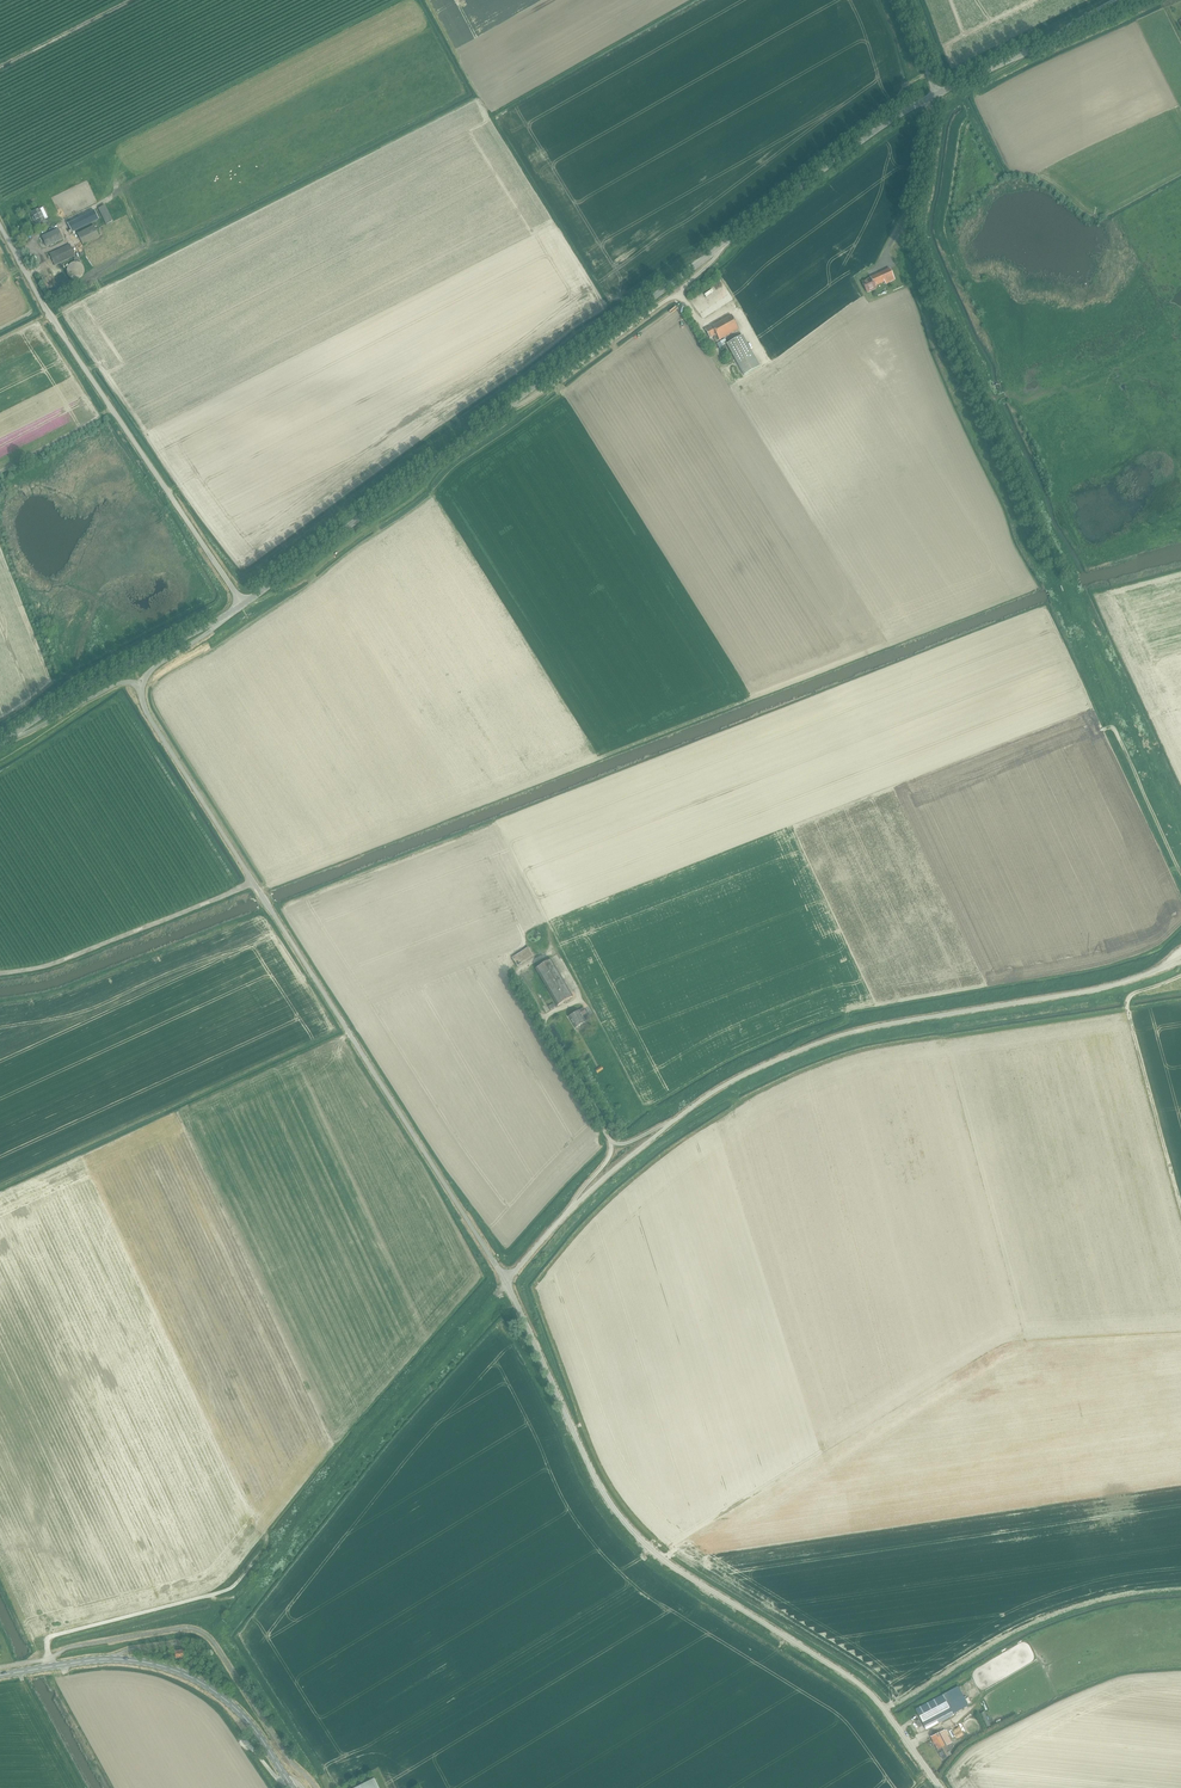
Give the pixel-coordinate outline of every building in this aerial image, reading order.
[(106,224),(112,221),(104,205),(98,208),(106,224)] [(39,208),(31,212),(37,224),(39,223),(40,226),(48,223),(46,219),(45,220),(39,208)] [(72,232),(98,219),(93,210),(67,224),(72,232)] [(82,244),(98,236),(93,226),(77,234),(82,244)] [(46,246),(62,239),(57,229),(41,236),(46,246)] [(55,265),(74,256),(69,244),(49,253),(55,265)] [(73,279),(76,279),(79,278),(81,277),(83,275),(84,272),(85,269),(84,267),(82,264),(80,262),(78,261),(75,261),(72,262),(70,263),(68,265),(67,268),(67,271),(67,273),(69,276),(71,278),(73,279)] [(875,286),(887,280),(888,280),(887,279),(893,276),(889,269),(870,277),(871,278),(862,282),(867,292),(876,289),(875,286)] [(710,338),(713,336),(716,342),(739,329),(731,315),(705,330),(710,338)] [(744,375),(760,367),(742,335),(727,344),(744,375)] [(528,948),(512,958),(517,967),(533,957),(528,948)] [(558,1007),(574,998),(552,961),(536,970),(558,1007)] [(583,1017),(587,1014),(584,1009),(570,1017),(576,1030),(587,1024),(583,1017)] [(179,1659),(179,1658),(184,1657),(183,1650),(175,1651),(176,1658),(177,1658),(177,1659),(179,1659)] [(958,1687),(942,1695),(915,1709),(921,1720),(910,1725),(915,1735),(953,1715),(952,1714),(968,1706),(958,1687)] [(942,1759),(950,1754),(951,1754),(947,1748),(952,1746),(950,1743),(952,1743),(945,1729),(930,1737),(942,1759)] [(375,1779),(358,1787),(380,1787),(375,1779)]
